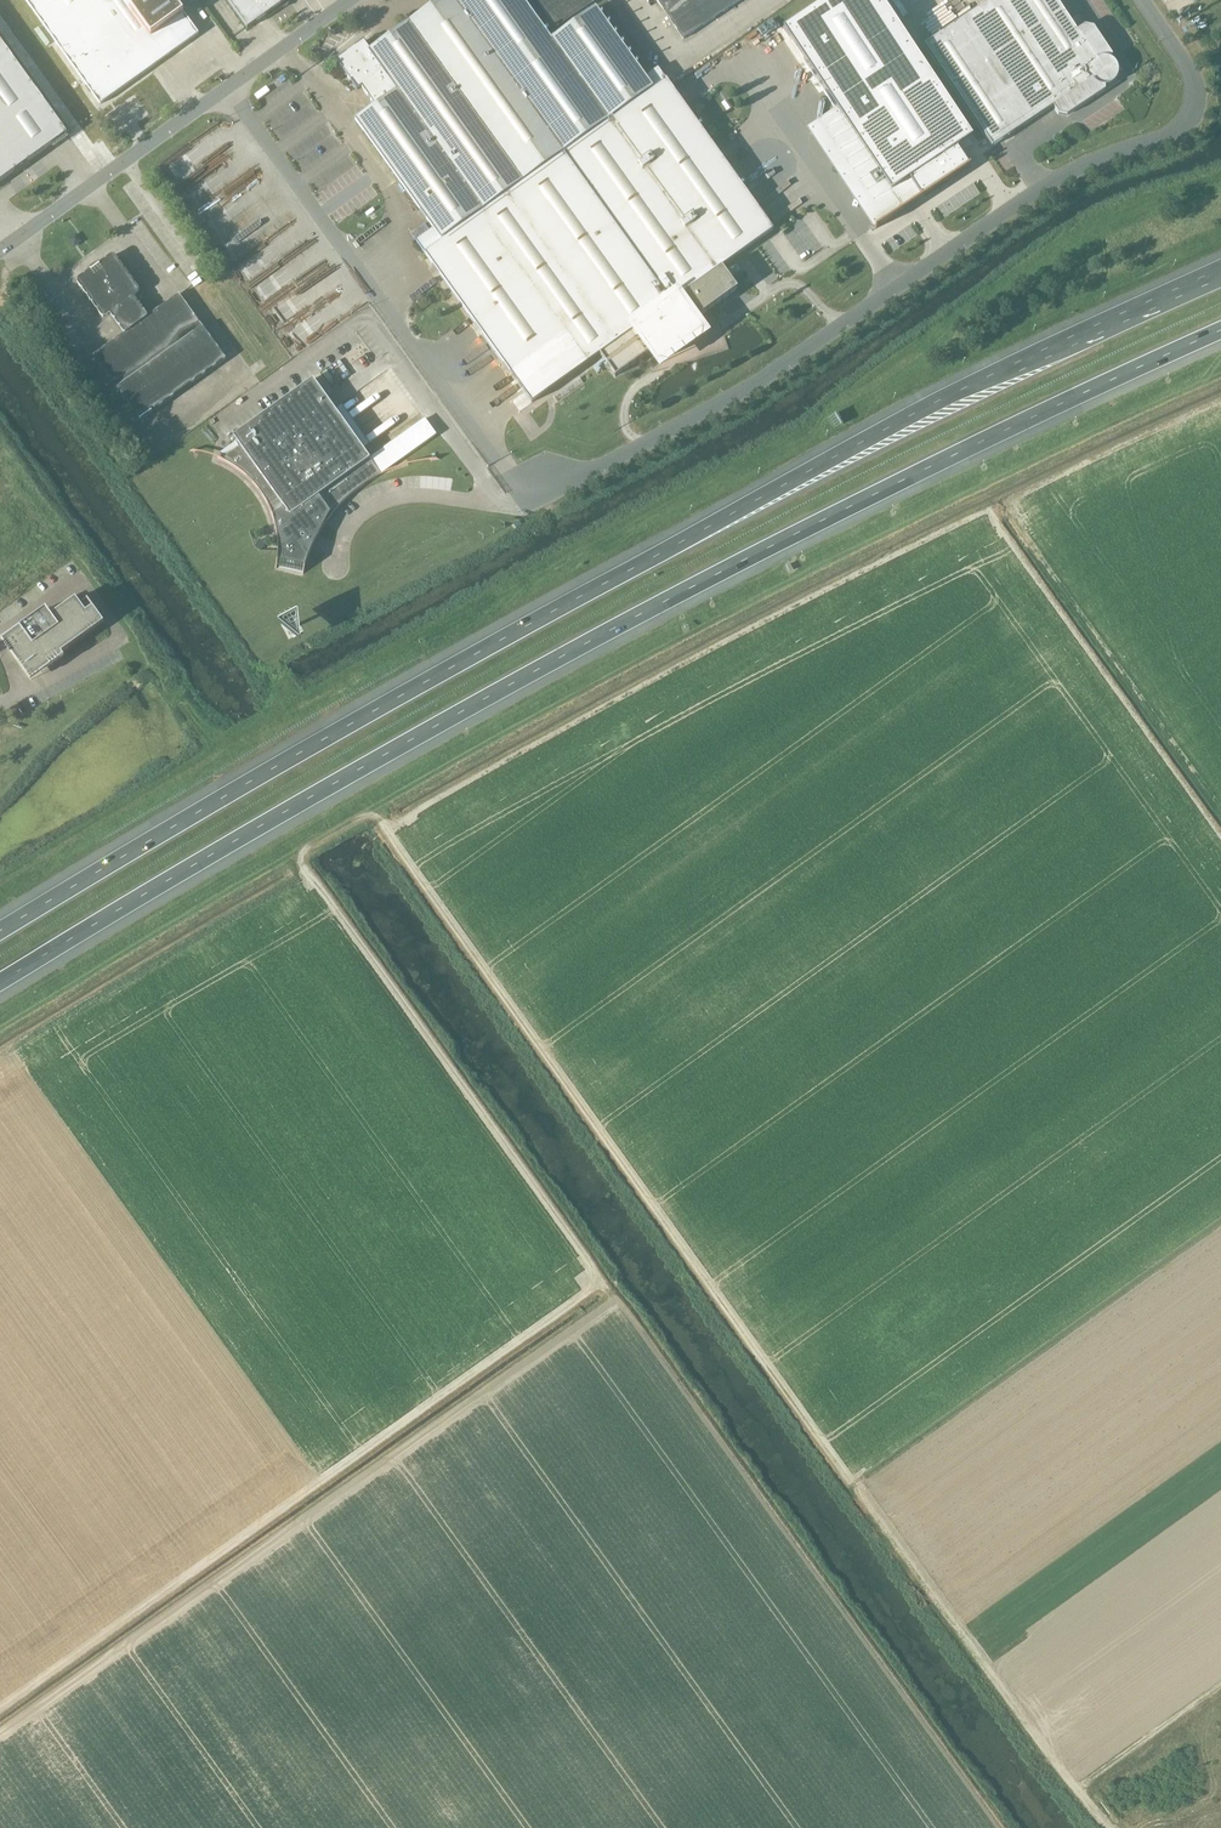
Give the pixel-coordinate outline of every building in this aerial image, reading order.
[(199,34),(174,0),(26,0),(100,104),(199,34)] [(287,0),(226,0),(247,29),(287,0)] [(531,0),(439,0),(370,50),(363,41),(336,61),(357,90),(361,87),(375,106),(355,120),(433,229),(416,241),(532,403),(599,354),(721,267),(774,230),(658,68),(645,77),(596,8),(551,39),(545,30),(550,26),(531,0)] [(541,9),(555,29),(596,2),(595,0),(535,0),(541,9)] [(742,0),(657,0),(683,39),(742,0)] [(783,29),(891,192),(908,180),(918,194),(927,195),(970,166),(969,164),(968,165),(957,148),(958,148),(957,147),(972,137),(881,0),(826,0),(783,29)] [(1110,59),(1112,55),(1093,27),(1085,25),(1077,31),(1056,0),(991,0),(924,44),(992,146),(1053,106),(1058,114),(1067,116),(1105,90),(1105,86),(1106,86),(1108,86),(1110,85),(1112,84),(1114,82),(1115,80),(1116,79),(1117,78),(1117,77),(1117,76),(1118,74),(1118,73),(1118,72),(1118,70),(1118,69),(1117,68),(1117,66),(1117,65),(1116,64),(1115,63),(1114,61),(1113,60),(1112,60),(1110,59)] [(67,134),(0,40),(0,182),(67,134)] [(778,229),(791,222),(785,214),(773,221),(778,229)] [(306,218),(290,227),(303,251),(320,242),(306,218)] [(291,243),(285,246),(291,255),(296,251),(291,243)] [(269,252),(279,264),(289,256),(279,244),(269,252)] [(313,257),(316,270),(338,264),(337,258),(332,259),(330,252),(313,257)] [(139,421),(225,359),(179,294),(147,316),(133,297),(140,292),(113,254),(76,281),(103,318),(110,313),(124,333),(93,356),(139,421)] [(721,267),(599,354),(615,376),(651,351),(658,362),(698,333),(697,330),(700,329),(698,322),(695,323),(694,320),(737,289),(721,267)] [(186,280),(193,290),(202,284),(195,273),(186,280)] [(255,298),(266,280),(254,273),(243,291),(255,298)] [(287,291),(305,320),(313,315),(295,286),(287,291)] [(794,323),(808,311),(797,300),(784,313),(794,323)] [(745,328),(760,320),(757,314),(741,322),(745,328)] [(384,472),(381,474),(370,459),(369,458),(362,449),(369,445),(341,406),(335,411),(313,379),(233,436),(240,446),(222,459),(217,456),(213,455),(209,454),(205,453),(199,451),(193,450),(190,450),(190,451),(194,451),(197,452),(202,453),(206,454),(211,455),(215,457),(219,458),(223,460),(229,463),(232,465),(236,467),(240,470),(244,473),(247,476),(251,480),(253,482),(256,486),(260,490),(261,493),(263,495),(265,499),(266,501),(267,503),(269,506),(271,511),(272,515),(273,517),(274,519),(275,522),(275,526),(276,529),(277,534),(277,537),(278,540),(278,543),(278,546),(278,549),(278,551),(278,553),(277,557),(277,559),(276,563),(276,566),(275,569),(276,569),(277,566),(303,572),(302,574),(303,575),(304,570),(306,564),(308,557),(310,551),(313,546),(315,540),(317,536),(319,533),(321,531),(324,525),(327,521),(331,516),(334,512),(339,507),(342,503),(345,500),(351,495),(356,491),(360,487),(365,484),(370,481),(376,477),(381,475),(387,472),(392,470),(397,468),(403,466),(408,464),(414,463),(422,462),(427,461),(434,460),(440,460),(440,459),(434,459),(430,459),(425,460),(421,461),(416,462),(410,463),(404,465),(396,467),(392,469),(388,471),(384,472)] [(425,419),(369,458),(370,459),(381,474),(384,472),(436,435),(425,419)] [(60,654),(104,623),(88,600),(81,605),(76,598),(51,616),(46,609),(6,638),(32,674),(60,654)]
